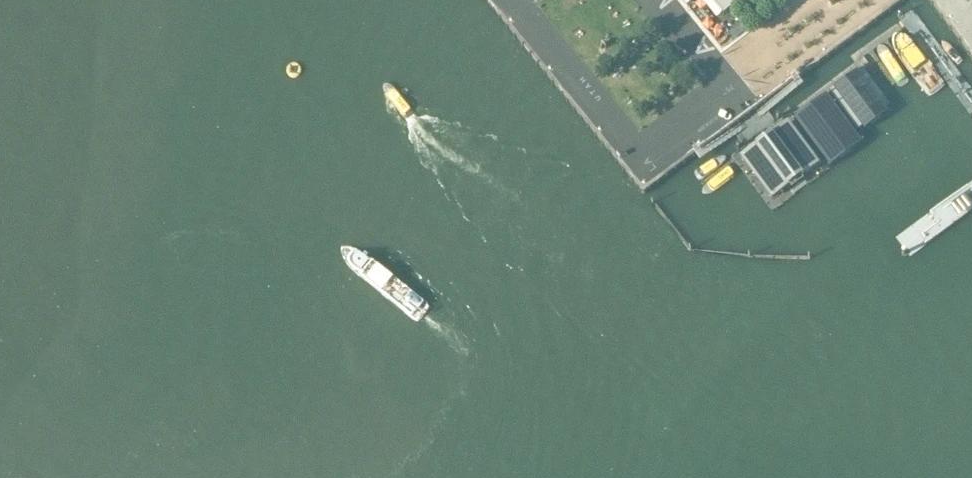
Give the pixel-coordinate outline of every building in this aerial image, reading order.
[(730,11),(743,0),(721,0),(730,11)] [(861,67),(829,91),(858,129),(862,125),(865,129),(889,111),(886,108),(890,105),(861,67)] [(826,94),(794,118),(825,160),(830,166),(862,142),(826,94)] [(817,162),(787,121),(741,154),(772,195),(817,162)]
